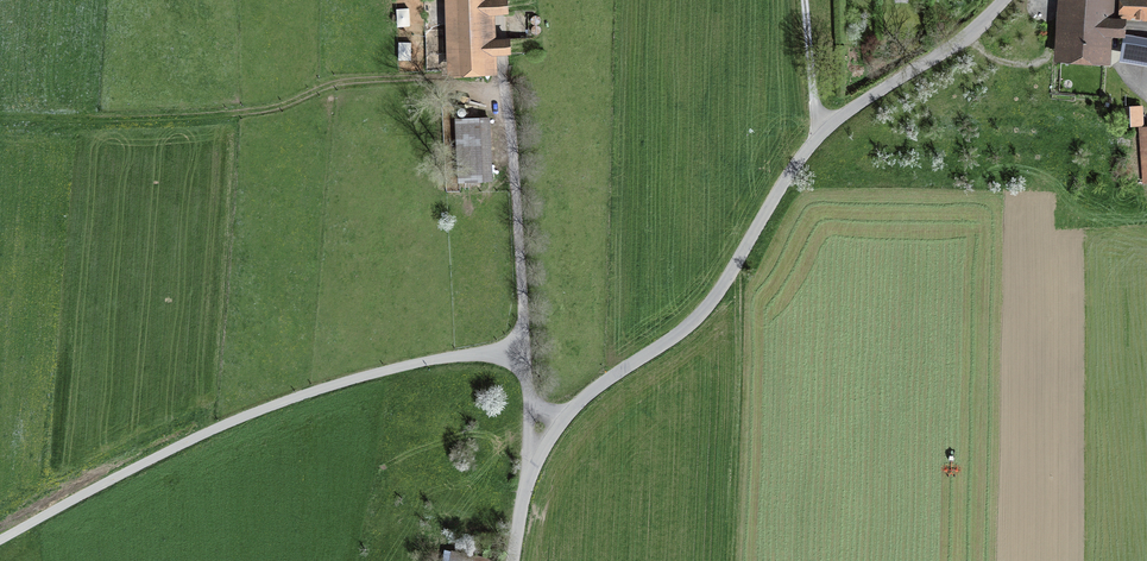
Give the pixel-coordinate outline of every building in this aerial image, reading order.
[(449,79),(498,78),(497,57),(505,57),(513,57),(512,44),(505,44),(496,44),(495,18),(504,18),(513,17),(513,0),(447,0),(449,79)] [(1058,63),(1113,67),(1115,38),(1123,39),(1124,21),(1115,20),(1116,0),(1062,0),(1058,63)] [(1123,15),(1146,17),(1146,0),(1124,0),(1123,15)] [(397,5),(398,24),(410,23),(409,5),(397,5)] [(1126,36),(1124,55),(1146,59),(1146,39),(1126,36)] [(1131,101),(1130,122),(1144,123),(1145,102),(1131,101)] [(491,121),(455,122),(458,184),(494,182),(491,121)] [(442,549),(439,560),(498,560),(442,549)]
